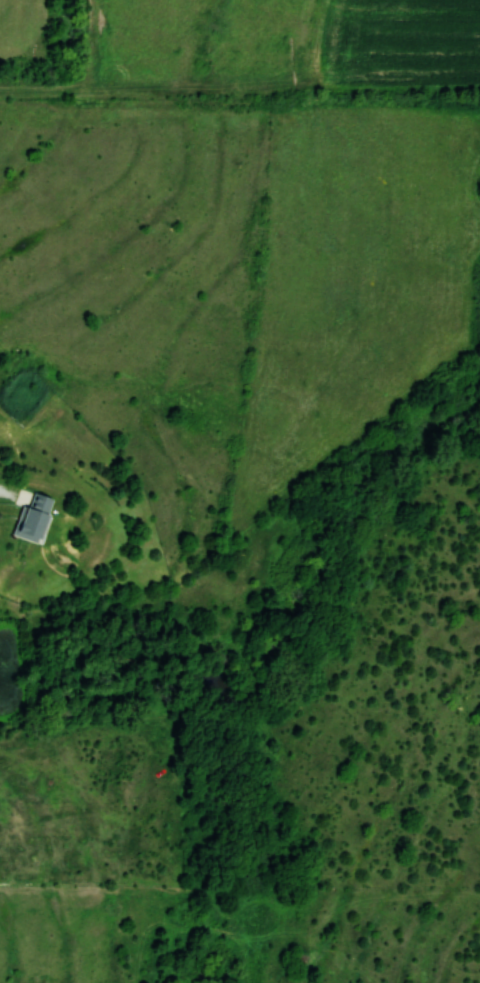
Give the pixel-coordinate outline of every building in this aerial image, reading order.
[(54,499),(34,493),(30,507),(22,505),(14,536),(41,544),(54,499)]
